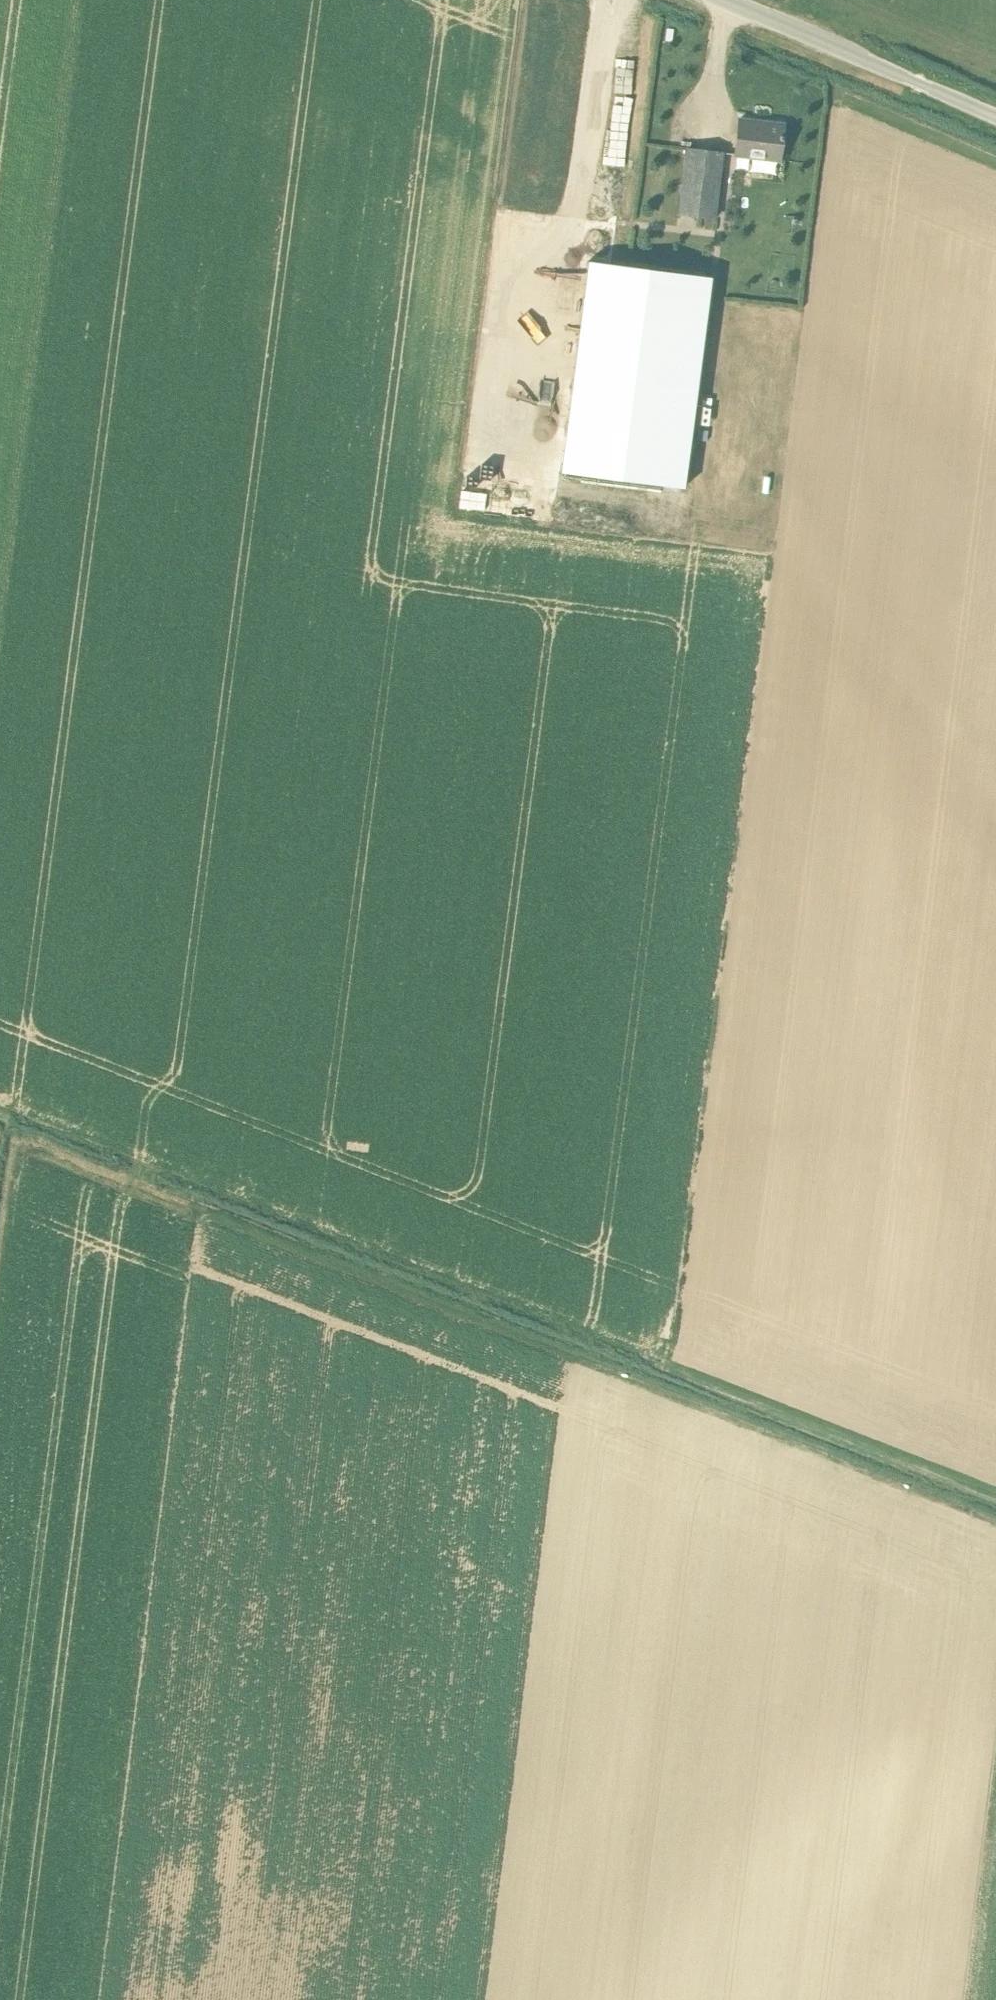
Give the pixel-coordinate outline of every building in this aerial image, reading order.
[(739,118),(737,138),(734,158),(779,163),(784,124),(766,122),(765,124),(757,123),(757,121),(739,118)] [(687,150),(679,216),(715,221),(724,155),(687,150)] [(584,290),(560,472),(680,487),(705,296),(707,276),(588,261),(584,290)]
